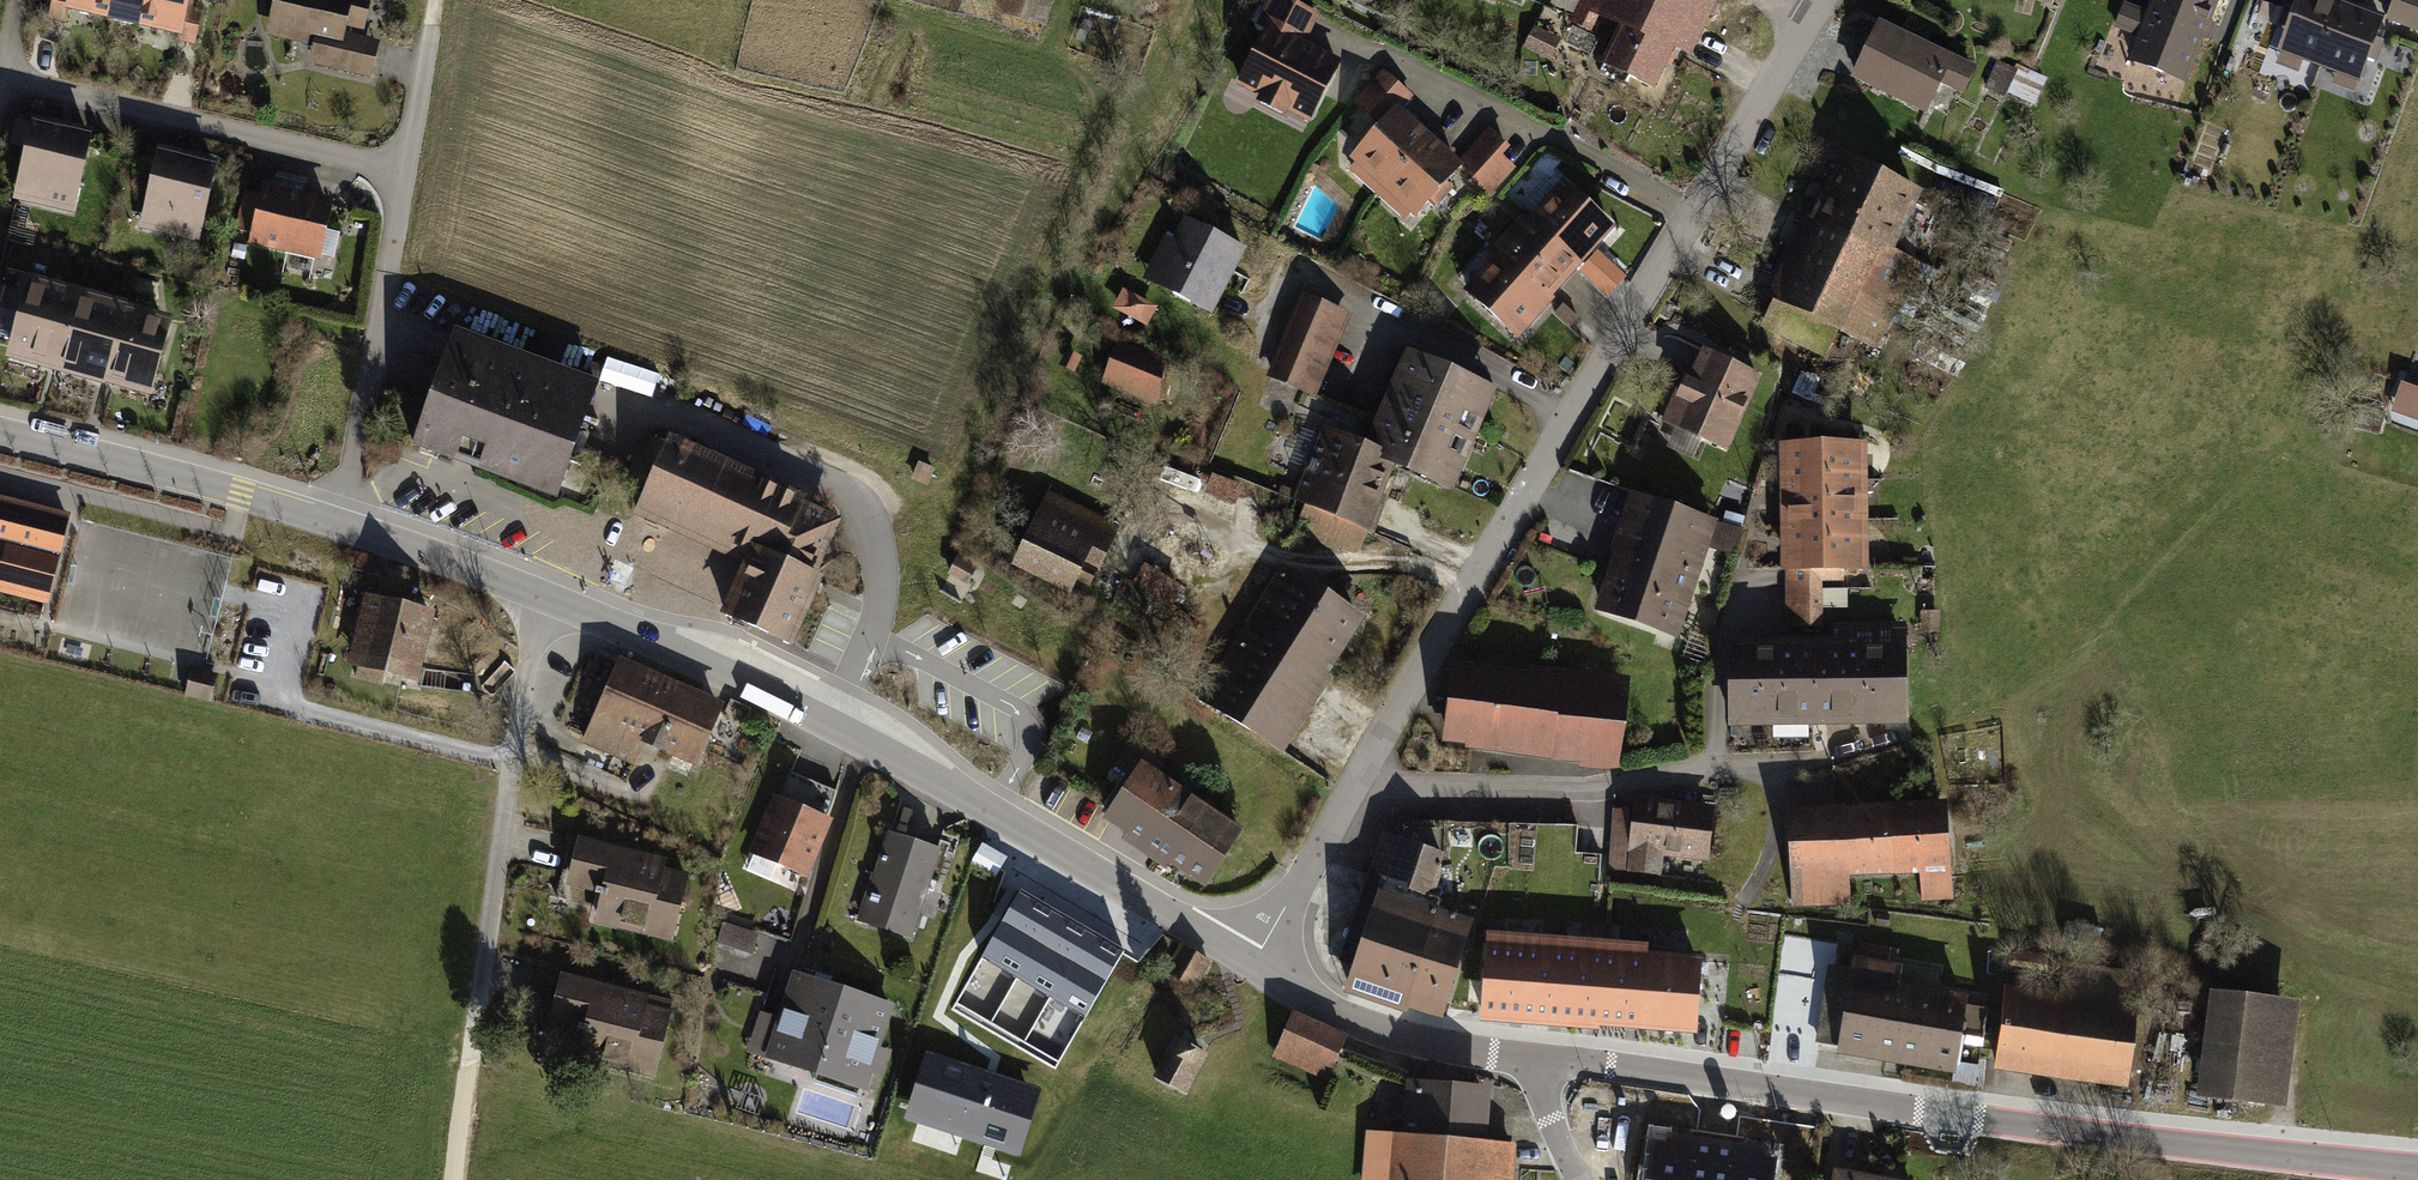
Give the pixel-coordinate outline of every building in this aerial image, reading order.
[(128,0),(61,0),(59,10),(122,25),(128,0)] [(195,0),(128,0),(122,25),(186,40),(195,0)] [(265,34),(315,46),(311,63),(373,78),(384,32),(368,28),(374,0),(274,0),(265,34)] [(994,17),(1046,30),(1054,0),(998,0),(994,17)] [(1286,0),(1266,0),(1251,27),(1265,34),(1237,86),(1308,124),(1340,65),(1298,42),(1313,14),(1286,0)] [(1551,16),(1605,41),(1596,60),(1653,87),(1671,48),(1691,57),(1718,0),(1559,0),(1551,16)] [(2146,9),(2124,0),(2112,29),(2135,38),(2126,61),(2185,84),(2204,37),(2209,39),(2215,26),(2209,23),(2218,0),(2150,0),(2146,9)] [(2325,0),(2297,0),(2278,54),(2362,83),(2384,20),(2325,0)] [(2388,20),(2417,31),(2417,0),(2395,0),(2388,20)] [(1976,67),(1877,22),(1850,82),(1925,116),(1940,84),(1963,95),(1976,67)] [(1560,38),(1533,23),(1522,43),(1548,58),(1560,38)] [(2024,64),(2015,91),(2042,100),(2051,73),(2024,64)] [(1378,125),(1342,164),(1405,224),(1460,172),(1464,169),(1474,176),(1468,182),(1488,199),(1516,168),(1499,156),(1508,145),(1484,127),(1457,157),(1401,112),(1413,98),(1385,70),(1353,103),(1378,125)] [(73,202),(86,147),(25,132),(11,188),(73,202)] [(1922,186),(1841,146),(1767,294),(1778,299),(1764,329),(1843,367),(1856,341),(1877,351),(1921,261),(1892,247),(1922,186)] [(200,233),(213,176),(147,162),(135,219),(200,233)] [(1561,178),(1457,293),(1512,342),(1616,227),(1561,178)] [(316,260),(330,201),(256,183),(242,242),(316,260)] [(1210,315),(1245,250),(1178,215),(1144,279),(1210,315)] [(2,363),(155,403),(179,315),(26,275),(2,363)] [(1352,316),(1299,294),(1265,376),(1317,398),(1352,316)] [(1150,309),(1125,296),(1116,312),(1141,325),(1150,309)] [(602,392),(455,338),(414,448),(560,503),(602,392)] [(1761,375),(1700,347),(1665,423),(1726,451),(1761,375)] [(1155,404),(1169,372),(1116,349),(1102,382),(1155,404)] [(1458,500),(1501,385),(1404,350),(1378,421),(1304,394),(1291,430),(1316,439),(1293,500),(1304,504),(1291,539),(1366,566),(1398,478),(1458,500)] [(1080,358),(1062,351),(1054,369),(1073,376),(1080,358)] [(2401,389),(2392,418),(2417,427),(2417,395),(2401,389)] [(2391,404),(2369,395),(2355,430),(2378,439),(2391,404)] [(1865,439),(1779,442),(1785,629),(1824,628),(1822,572),(1869,570),(1865,439)] [(791,651),(847,522),(666,443),(632,521),(748,571),(725,623),(791,651)] [(1744,529),(1629,491),(1589,612),(1677,641),(1707,549),(1734,558),(1744,529)] [(1095,540),(1034,512),(1007,570),(1068,597),(1095,540)] [(15,532),(0,528),(0,593),(15,532)] [(978,571),(955,559),(946,576),(969,588),(978,571)] [(1178,597),(1185,581),(1148,565),(1141,581),(1178,597)] [(1366,618),(1285,566),(1200,698),(1281,750),(1366,618)] [(434,615),(363,598),(346,669),(417,686),(434,615)] [(1903,645),(1726,648),(1727,727),(1904,724),(1903,645)] [(725,710),(616,665),(582,745),(636,767),(644,748),(699,771),(725,710)] [(1628,685),(1446,665),(1436,749),(1578,763),(1577,770),(1619,774),(1628,685)] [(1136,778),(1107,819),(1201,886),(1241,831),(1148,765),(1153,758),(1134,744),(1118,766),(1136,778)] [(1716,807),(1634,794),(1621,874),(1658,879),(1662,855),(1708,862),(1716,807)] [(828,824),(773,801),(750,855),(805,878),(828,824)] [(1947,801),(1782,810),(1788,910),(1851,907),(1849,879),(1919,875),(1920,902),(1953,900),(1947,801)] [(939,851),(887,833),(855,925),(908,942),(939,851)] [(1443,1020),(1471,918),(1430,905),(1446,855),(1381,833),(1338,964),(1348,968),(1342,991),(1443,1020)] [(660,856),(572,834),(560,883),(595,891),(587,921),(666,940),(683,873),(658,866),(660,856)] [(1125,950),(1021,891),(982,959),(1086,1018),(1125,950)] [(756,947),(761,931),(731,921),(726,938),(756,947)] [(1596,935),(1496,926),(1488,1012),(1690,1031),(1696,960),(1652,956),(1655,926),(1597,921),(1596,935)] [(2143,977),(2006,959),(1991,1070),(2128,1089),(2143,977)] [(1902,968),(1853,960),(1837,1055),(1952,1074),(1965,996),(1899,985),(1902,968)] [(651,990),(556,971),(546,1022),(581,1029),(574,1061),(653,1076),(667,1011),(647,1007),(651,990)] [(774,1017),(757,1012),(745,1052),(870,1092),(897,1006),(789,971),(774,1017)] [(2300,1001),(2208,989),(2195,1096),(2286,1107),(2300,1001)] [(1344,1042),(1289,1018),(1272,1057),(1327,1080),(1344,1042)] [(1171,1035),(1147,1078),(1183,1097),(1206,1054),(1171,1035)] [(1043,1089),(926,1052),(904,1120),(1021,1157),(1043,1089)] [(1404,1081),(1398,1137),(1491,1144),(1497,1089),(1404,1081)] [(1365,1134),(1362,1179),(1512,1179),(1515,1146),(1491,1144),(1398,1137),(1365,1134)] [(1671,1137),(1669,1148),(1657,1146),(1652,1179),(1772,1179),(1774,1164),(1763,1162),(1765,1151),(1671,1137)] [(1832,1170),(1830,1179),(1888,1179),(1832,1170)]
